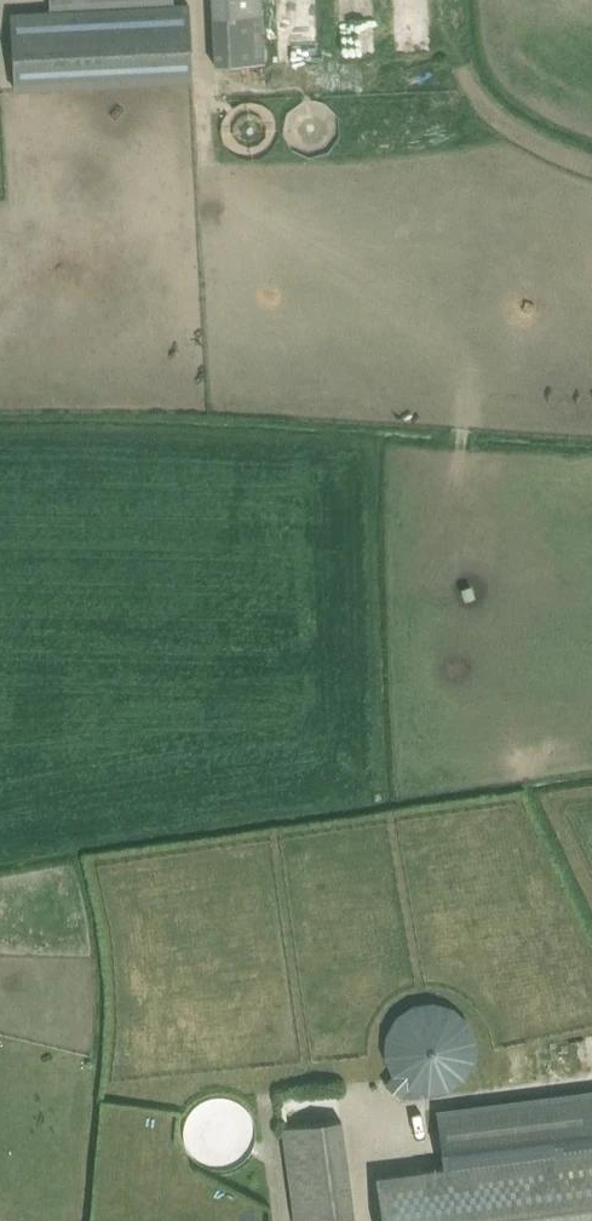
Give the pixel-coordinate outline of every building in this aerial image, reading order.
[(173,0),(50,0),(50,9),(10,11),(15,90),(192,81),(188,2),(173,3),(173,0)] [(265,62),(263,13),(263,0),(212,0),(215,65),(265,62)] [(278,5),(290,5),(290,27),(316,26),(315,0),(278,0),(278,5)] [(396,1073),(387,1083),(399,1094),(409,1084),(410,1084),(412,1086),(415,1087),(418,1088),(421,1089),(424,1089),(427,1090),(431,1090),(434,1090),(437,1089),(440,1089),(443,1088),(446,1087),(449,1086),(451,1084),(454,1083),(457,1081),(459,1079),(461,1077),(464,1075),(466,1072),(467,1070),(469,1067),(470,1064),(472,1061),(473,1059),(473,1055),(474,1052),(474,1049),(474,1046),(474,1043),(474,1040),(473,1037),(473,1034),(472,1031),(471,1028),(469,1025),(468,1023),(466,1020),(464,1018),(462,1015),(459,1013),(457,1011),(455,1009),(452,1008),(449,1006),(446,1005),(443,1004),(440,1003),(437,1003),(434,1002),(431,1002),(428,1002),(425,1003),(422,1003),(419,1004),(416,1005),(413,1006),(410,1008),(407,1009),(405,1011),(402,1013),(400,1015),(398,1017),(396,1020),(394,1022),(393,1025),(391,1028),(390,1031),(389,1033),(388,1036),(388,1040),(387,1043),(387,1046),(387,1049),(387,1052),(388,1055),(389,1058),(390,1061),(391,1064),(392,1067),(394,1069),(396,1072),(396,1073)] [(377,1175),(383,1220),(591,1220),(591,1094),(436,1114),(443,1167),(377,1175)] [(355,1214),(342,1118),(283,1126),(295,1220),(314,1220),(355,1214)]
